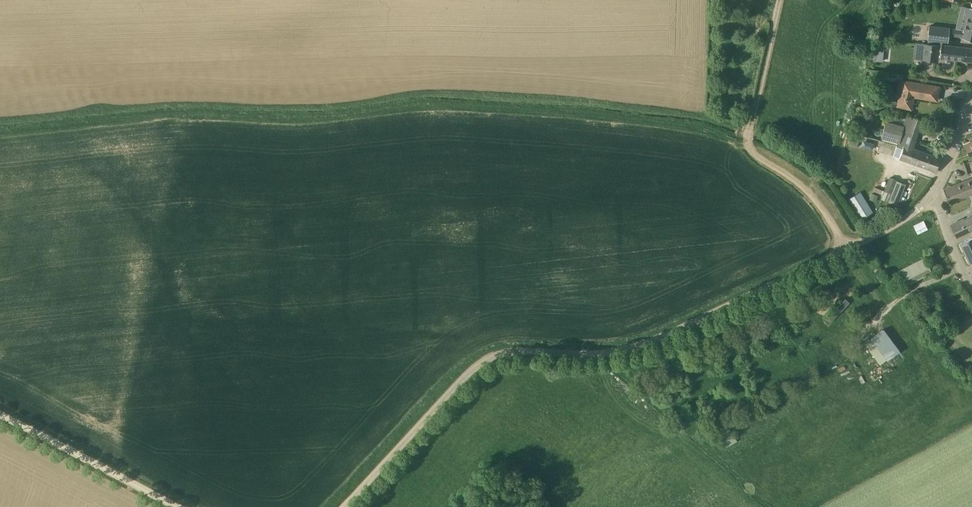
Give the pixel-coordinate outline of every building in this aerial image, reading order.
[(970,7),(964,30),(929,26),(928,40),(942,41),(948,42),(949,35),(963,37),(962,38),(971,40),(971,8),(970,7)] [(924,43),(922,59),(937,61),(938,58),(940,58),(941,58),(971,62),(971,48),(942,45),(927,44),(924,43)] [(912,108),(914,97),(936,101),(939,87),(902,80),(897,106),(912,108)] [(881,138),(897,143),(912,148),(922,120),(907,115),(904,126),(886,121),(881,138)] [(849,144),(856,147),(860,139),(853,135),(849,144)] [(912,148),(897,143),(896,147),(902,148),(898,158),(936,171),(941,158),(912,148)] [(930,171),(921,167),(919,172),(928,176),(930,171)] [(890,178),(885,190),(886,191),(883,199),(888,201),(896,180),(890,178)] [(949,202),(971,193),(971,178),(944,189),(949,202)] [(860,191),(847,199),(861,219),(873,211),(860,191)] [(876,202),(878,196),(872,193),(870,199),(876,202)] [(951,224),(957,237),(971,230),(971,215),(951,224)] [(924,221),(914,226),(918,234),(928,229),(924,221)] [(966,255),(971,265),(971,237),(960,243),(966,255)] [(846,298),(835,307),(839,312),(850,303),(846,298)] [(883,329),(864,343),(880,365),(900,351),(883,329)] [(725,446),(736,441),(733,436),(723,441),(725,446)]
